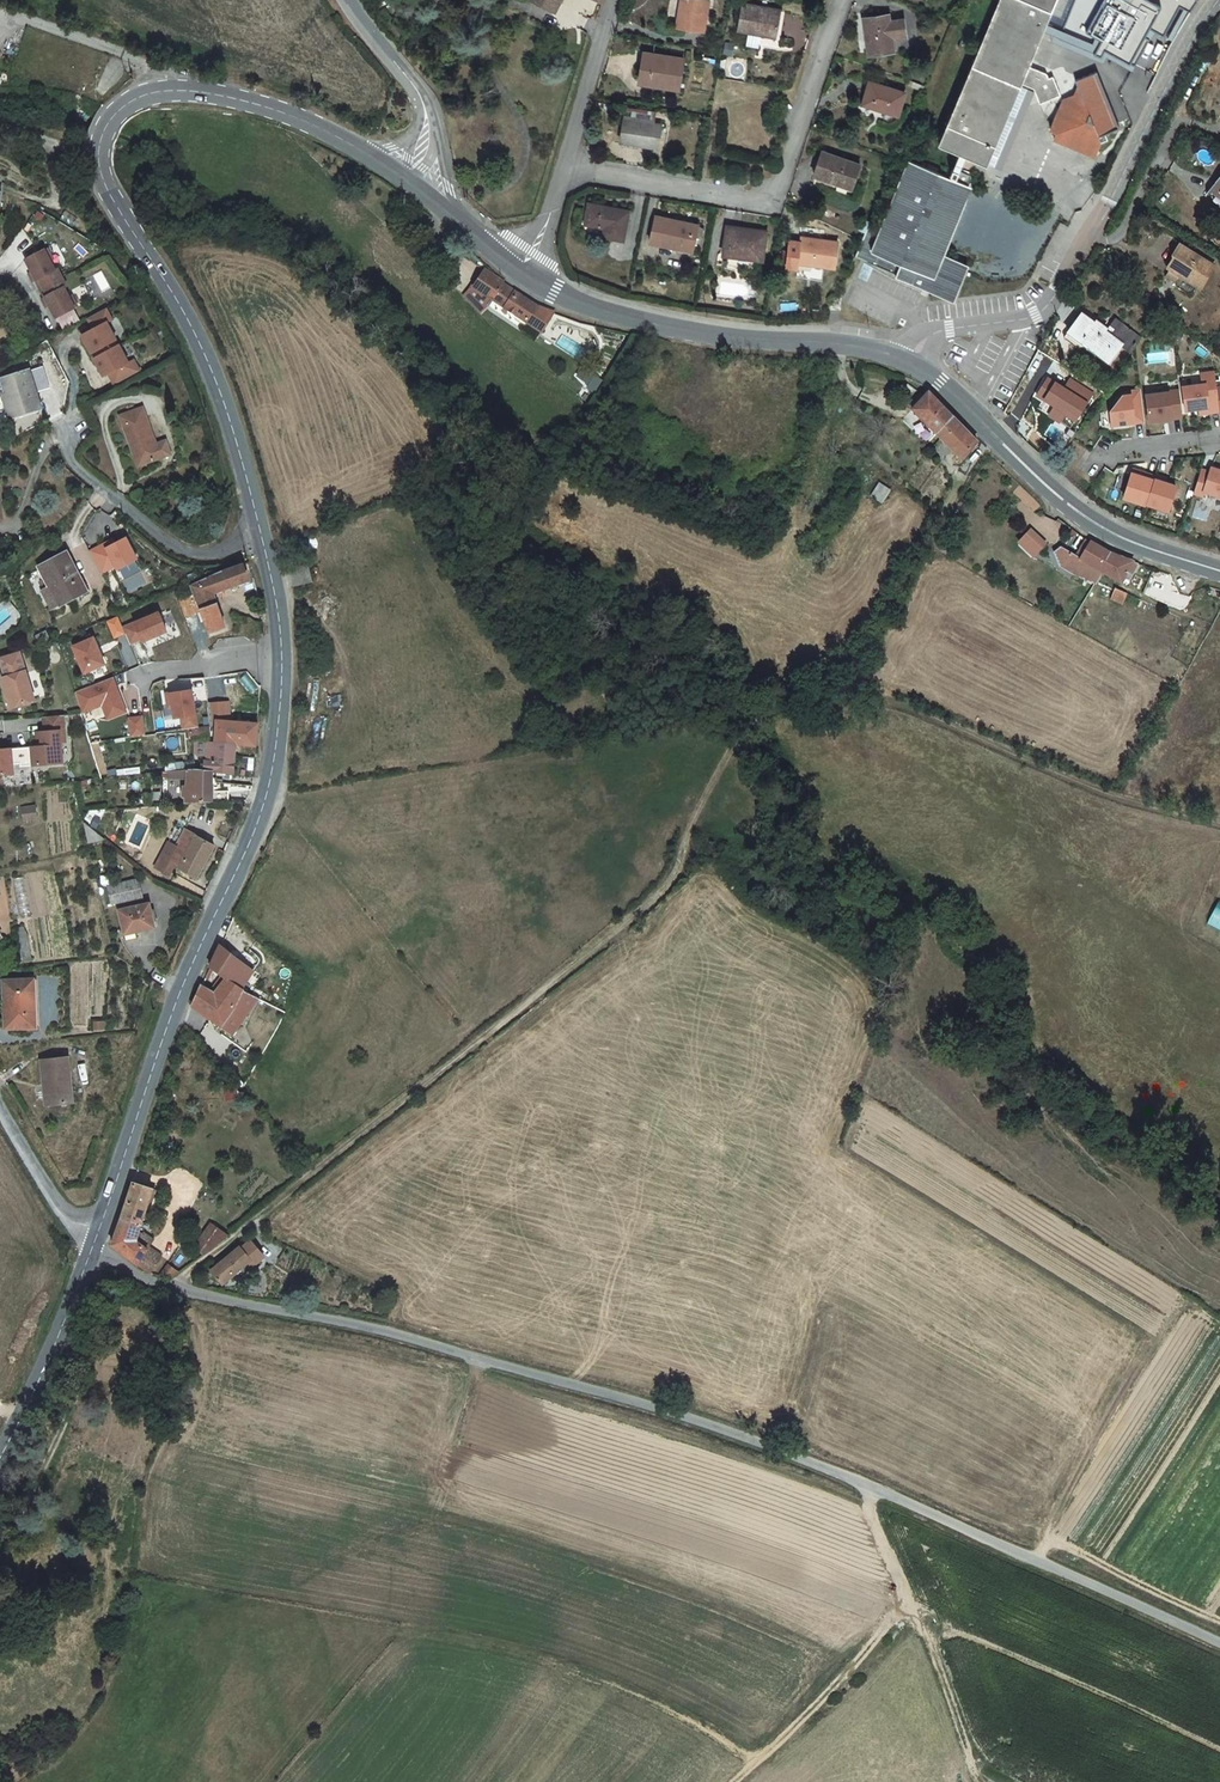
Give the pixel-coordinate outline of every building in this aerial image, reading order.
[(534,0),(553,10),(559,0),(534,0)] [(678,25),(706,29),(710,0),(682,0),(678,25)] [(1050,130),(1053,138),(1095,155),(1101,142),(1108,139),(1105,132),(1107,128),(1104,127),(1102,122),(1106,121),(1108,120),(1107,117),(1114,115),(1123,111),(1126,102),(1127,85),(1122,71),(1119,72),(1118,70),(1114,68),(1115,66),(1113,62),(1107,64),(1106,62),(1097,65),(1099,70),(1092,73),(1088,62),(1082,64),(1081,59),(1090,56),(1093,62),(1102,59),(1099,53),(1089,53),(1085,49),(1068,58),(1069,63),(1053,69),(1038,63),(1042,56),(1034,52),(1051,11),(1025,0),(999,0),(938,142),(968,155),(986,163),(1020,85),(1035,92),(1036,92),(1040,102),(1060,94),(1064,99),(1050,130)] [(1051,11),(1056,0),(1025,0),(1051,11)] [(1060,28),(1090,41),(1097,35),(1100,36),(1159,70),(1203,0),(1073,0),(1060,28)] [(781,10),(744,2),(739,28),(776,35),(781,10)] [(887,12),(862,16),(865,35),(867,35),(870,53),(892,50),(890,38),(908,35),(905,18),(888,21),(887,12)] [(683,61),(644,58),(642,86),(681,90),(683,61)] [(897,88),(868,79),(861,101),(890,110),(897,88)] [(662,124),(627,119),(623,140),(658,147),(662,124)] [(814,173),(837,181),(837,177),(854,183),(860,163),(822,150),(814,173)] [(863,236),(860,243),(879,254),(916,275),(944,290),(952,295),(956,286),(966,264),(938,252),(967,183),(970,175),(963,172),(951,167),(948,176),(908,159),(878,230),(867,225),(866,227),(863,236)] [(852,186),(854,183),(837,177),(837,181),(852,186)] [(631,210),(590,202),(586,222),(607,227),(605,234),(625,239),(631,210)] [(0,209),(0,228),(11,230),(14,210),(0,209)] [(701,224),(657,216),(652,242),(695,250),(701,224)] [(743,231),(727,229),(723,253),(764,259),(767,231),(743,227),(743,231)] [(803,240),(790,239),(788,266),(801,267),(801,261),(838,264),(840,238),(803,236),(803,240)] [(879,254),(860,243),(854,255),(891,270),(894,268),(897,269),(896,272),(895,274),(920,285),(921,282),(930,286),(929,289),(951,298),(952,295),(944,290),(916,275),(879,254)] [(1169,283),(1183,292),(1186,291),(1191,284),(1195,286),(1208,266),(1175,244),(1168,254),(1171,256),(1166,263),(1165,266),(1174,272),(1169,279),(1169,283)] [(61,267),(41,277),(48,290),(52,298),(54,297),(63,314),(60,315),(64,323),(71,336),(90,326),(80,306),(83,304),(74,287),(71,288),(61,267)] [(476,293),(467,311),(485,321),(494,305),(495,303),(476,293)] [(841,300),(830,299),(830,311),(840,311),(841,300)] [(508,313),(494,305),(485,321),(483,324),(498,332),(508,313)] [(1082,306),(1066,329),(1080,340),(1107,360),(1119,341),(1128,348),(1137,335),(1112,316),(1108,321),(1114,326),(1110,333),(1103,328),(1105,325),(1095,318),(1096,316),(1082,306)] [(508,313),(498,332),(505,335),(507,332),(522,340),(530,324),(508,313)] [(498,332),(483,324),(490,333),(496,336),(498,332)] [(548,329),(530,324),(522,340),(521,341),(537,350),(548,329)] [(94,354),(104,373),(106,372),(127,360),(129,359),(120,342),(125,339),(119,328),(100,337),(106,348),(94,354)] [(1066,329),(1061,335),(1075,345),(1080,340),(1066,329)] [(505,335),(498,332),(496,336),(508,343),(511,338),(520,343),(521,341),(522,340),(507,332),(505,335)] [(3,374),(1,370),(9,366),(0,347),(0,376),(3,374)] [(127,360),(106,372),(108,376),(129,365),(127,360)] [(108,376),(106,377),(116,396),(121,393),(127,405),(153,392),(146,379),(141,382),(131,364),(129,365),(108,376)] [(1204,384),(1184,387),(1187,410),(1200,409),(1209,408),(1209,413),(1219,412),(1217,388),(1215,372),(1203,373),(1204,384)] [(1071,376),(1064,386),(1048,375),(1034,394),(1042,400),(1037,407),(1060,423),(1066,415),(1076,422),(1096,394),(1071,376)] [(11,399),(23,436),(51,427),(39,390),(11,399)] [(1122,397),(1109,414),(1111,427),(1144,422),(1140,390),(1129,392),(1129,396),(1122,397)] [(1168,393),(1146,396),(1149,422),(1182,418),(1179,390),(1168,391),(1168,393)] [(598,391),(590,402),(599,409),(608,398),(598,391)] [(946,429),(919,405),(905,425),(930,447),(946,429)] [(132,436),(149,483),(175,474),(154,428),(132,436)] [(971,451),(946,429),(930,447),(934,452),(957,471),(971,451)] [(1155,476),(1133,469),(1124,498),(1146,505),(1146,504),(1155,476)] [(1126,490),(1130,476),(1121,473),(1116,487),(1126,490)] [(1198,478),(1192,497),(1201,500),(1203,496),(1219,502),(1219,476),(1210,473),(1207,481),(1198,478)] [(1156,475),(1155,476),(1146,504),(1168,512),(1176,487),(1164,483),(1166,479),(1156,475)] [(888,501),(875,490),(866,503),(877,513),(888,501)] [(1022,543),(1011,555),(1025,569),(1036,557),(1022,543)] [(1083,555),(1078,552),(1068,569),(1094,584),(1096,586),(1113,595),(1125,574),(1101,566),(1083,555)] [(116,560),(101,567),(113,589),(127,582),(129,586),(149,575),(138,554),(128,559),(118,564),(116,560)] [(125,555),(116,560),(118,564),(128,559),(125,555)] [(1053,579),(1061,565),(1052,560),(1045,565),(1052,580),(1053,579)] [(1068,569),(1061,565),(1053,579),(1052,580),(1062,586),(1063,586),(1087,596),(1088,594),(1094,584),(1068,569)] [(70,623),(71,625),(96,612),(88,597),(92,595),(78,569),(49,584),(60,604),(52,608),(62,627),(70,623)] [(303,580),(287,585),(291,600),(307,595),(303,580)] [(256,582),(205,600),(222,647),(237,642),(225,607),(259,594),(256,582)] [(1107,601),(1102,612),(1114,617),(1119,606),(1107,601)] [(150,655),(175,646),(168,627),(132,640),(134,646),(139,656),(149,652),(150,655)] [(134,646),(132,640),(127,629),(114,633),(122,650),(134,646)] [(237,642),(222,647),(223,650),(238,645),(237,642)] [(102,650),(82,658),(92,685),(113,677),(102,650)] [(47,715),(28,669),(9,677),(16,694),(14,696),(19,708),(21,707),(22,710),(20,711),(25,724),(47,715)] [(110,730),(129,727),(123,690),(82,707),(86,719),(108,715),(110,730)] [(180,720),(184,719),(186,730),(193,729),(195,741),(209,739),(203,702),(177,706),(180,720)] [(242,716),(223,715),(222,734),(229,734),(241,735),(242,716)] [(0,779),(2,791),(27,787),(26,778),(33,777),(34,780),(75,774),(73,753),(77,752),(73,726),(53,728),(56,743),(51,744),(53,758),(20,763),(6,765),(0,779)] [(161,747),(158,730),(147,732),(149,749),(161,747)] [(234,758),(245,759),(270,758),(269,737),(241,735),(229,734),(228,758),(234,758)] [(243,791),(245,767),(245,759),(234,758),(228,758),(223,759),(221,772),(216,771),(215,779),(209,778),(209,788),(223,789),(243,791)] [(270,758),(245,759),(245,767),(269,767),(270,758)] [(209,788),(197,787),(194,819),(204,819),(236,820),(237,809),(222,808),(222,800),(223,789),(209,788)] [(36,819),(35,805),(21,806),(22,820),(36,819)] [(37,829),(38,841),(51,840),(50,828),(37,829)] [(95,838),(92,837),(98,862),(111,855),(95,838)] [(226,862),(197,847),(187,867),(176,888),(175,890),(182,894),(187,884),(209,896),(226,862)] [(179,863),(168,883),(176,888),(187,867),(179,863)] [(147,896),(120,902),(124,920),(151,913),(147,896)] [(1209,912),(1197,936),(1219,947),(1219,918),(1209,912)] [(160,919),(129,928),(135,951),(167,944),(160,919)] [(16,954),(0,932),(0,964),(16,954)] [(254,970),(221,945),(211,968),(226,979),(215,994),(202,987),(194,1007),(231,1033),(245,1012),(253,996),(241,992),(245,982),(254,970)] [(51,1000),(20,1001),(22,1048),(52,1047),(51,1000)] [(79,1073),(54,1075),(59,1122),(84,1119),(79,1073)] [(226,1100),(237,1098),(236,1089),(225,1090),(226,1100)] [(112,1242),(150,1272),(162,1255),(139,1240),(155,1187),(135,1179),(118,1226),(112,1242)] [(204,1255),(224,1237),(216,1226),(197,1243),(204,1255)] [(253,1244),(250,1243),(243,1249),(250,1262),(254,1267),(265,1258),(253,1244)] [(243,1249),(241,1247),(206,1275),(218,1289),(250,1262),(243,1249)] [(168,1280),(180,1271),(168,1263),(159,1276),(168,1280)]
